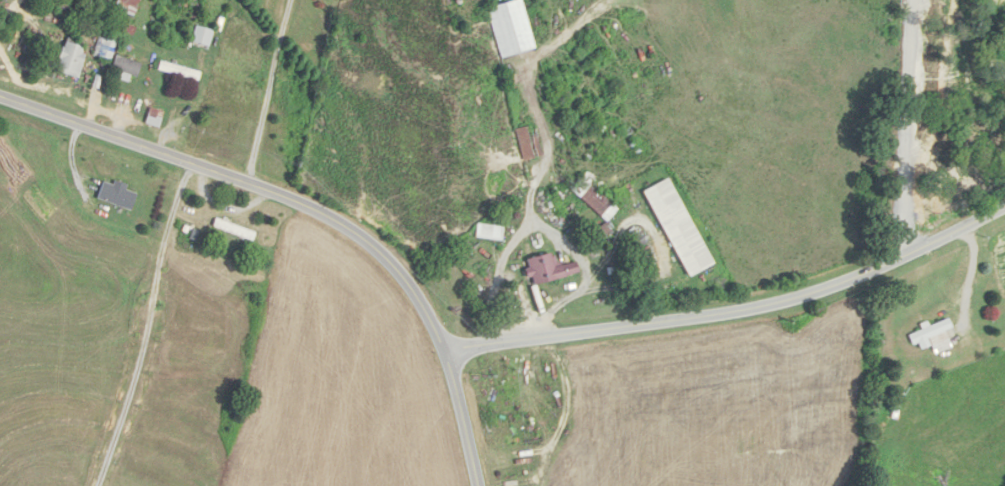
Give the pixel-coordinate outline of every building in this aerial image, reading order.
[(139,18),(145,0),(122,0),(118,11),(139,18)] [(525,0),(522,0),(490,9),(503,60),(539,50),(525,0)] [(195,43),(212,47),(217,31),(199,27),(195,43)] [(95,55),(112,61),(118,43),(102,37),(95,55)] [(89,43),(66,40),(61,75),(84,78),(89,43)] [(140,79),(145,65),(120,55),(114,68),(140,79)] [(204,72),(163,62),(161,71),(201,82),(204,72)] [(161,112),(154,110),(150,123),(157,125),(161,112)] [(517,131),(528,162),(545,156),(535,125),(517,131)] [(575,189),(609,223),(622,210),(588,176),(575,189)] [(717,266),(673,179),(648,192),(692,279),(717,266)] [(257,232),(218,220),(215,228),(254,240),(257,232)] [(507,226),(480,226),(480,240),(507,240),(507,226)] [(530,260),(536,287),(583,275),(580,262),(559,267),(556,254),(530,260)] [(934,354),(958,344),(948,320),(925,329),(926,330),(908,336),(913,349),(929,343),(934,354)] [(904,394),(899,392),(890,416),(895,418),(904,394)]
